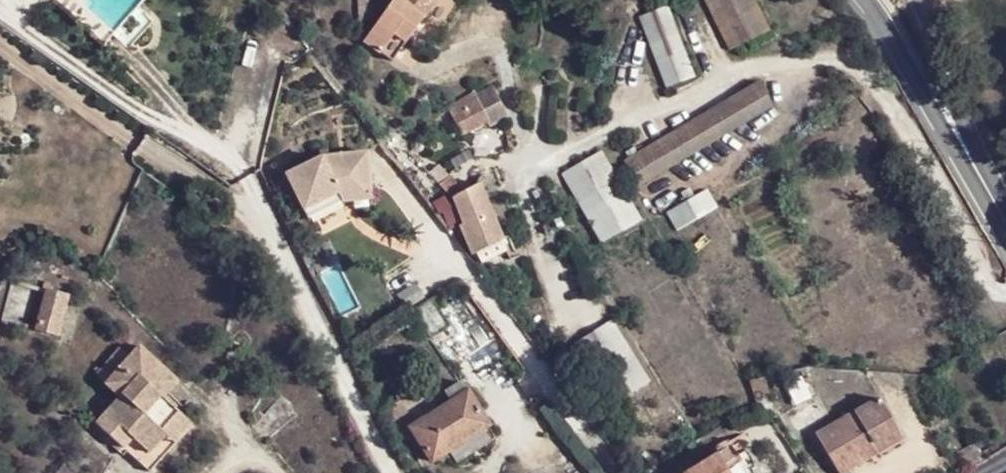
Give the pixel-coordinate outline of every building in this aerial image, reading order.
[(447,0),(405,0),(375,41),(402,61),(447,0)] [(751,0),(703,0),(728,52),(767,30),(751,0)] [(690,78),(664,5),(636,15),(658,83),(661,86),(667,85),(690,78)] [(770,104),(757,81),(622,161),(635,184),(770,104)] [(462,101),(442,116),(458,139),(479,122),(485,129),(504,114),(485,91),(466,106),(462,101)] [(302,210),(376,183),(363,149),(290,177),(302,210)] [(604,149),(561,170),(598,243),(641,221),(604,149)] [(509,249),(471,181),(445,196),(463,224),(458,227),(475,256),(480,253),(486,264),(509,249)] [(379,199),(376,183),(302,210),(311,227),(379,199)] [(740,260),(701,191),(662,211),(701,282),(740,260)] [(403,213),(396,204),(384,212),(390,222),(403,213)] [(687,299),(643,220),(615,235),(660,315),(687,299)] [(3,320),(36,322),(38,285),(6,283),(3,320)] [(60,331),(70,292),(47,286),(36,325),(60,331)] [(646,379),(606,318),(581,334),(621,397),(646,379)] [(180,382),(146,354),(137,363),(130,356),(121,367),(127,375),(115,388),(125,402),(104,426),(160,472),(169,472),(171,470),(158,458),(190,423),(172,405),(163,397),(180,382)] [(108,379),(115,388),(127,375),(121,367),(108,379)] [(188,388),(180,382),(163,397),(172,405),(188,388)] [(473,432),(454,402),(444,387),(429,396),(439,411),(412,429),(432,459),(473,432)] [(854,458),(859,466),(879,455),(871,439),(894,428),(877,399),(813,432),(832,470),(854,458)] [(408,411),(402,401),(388,410),(393,421),(408,411)] [(204,433),(190,423),(158,458),(171,470),(204,433)] [(871,439),(879,455),(903,442),(894,428),(871,439)] [(747,457),(736,460),(730,452),(685,472),(753,472),(747,457)] [(859,466),(854,458),(832,470),(833,472),(846,472),(859,466)]
